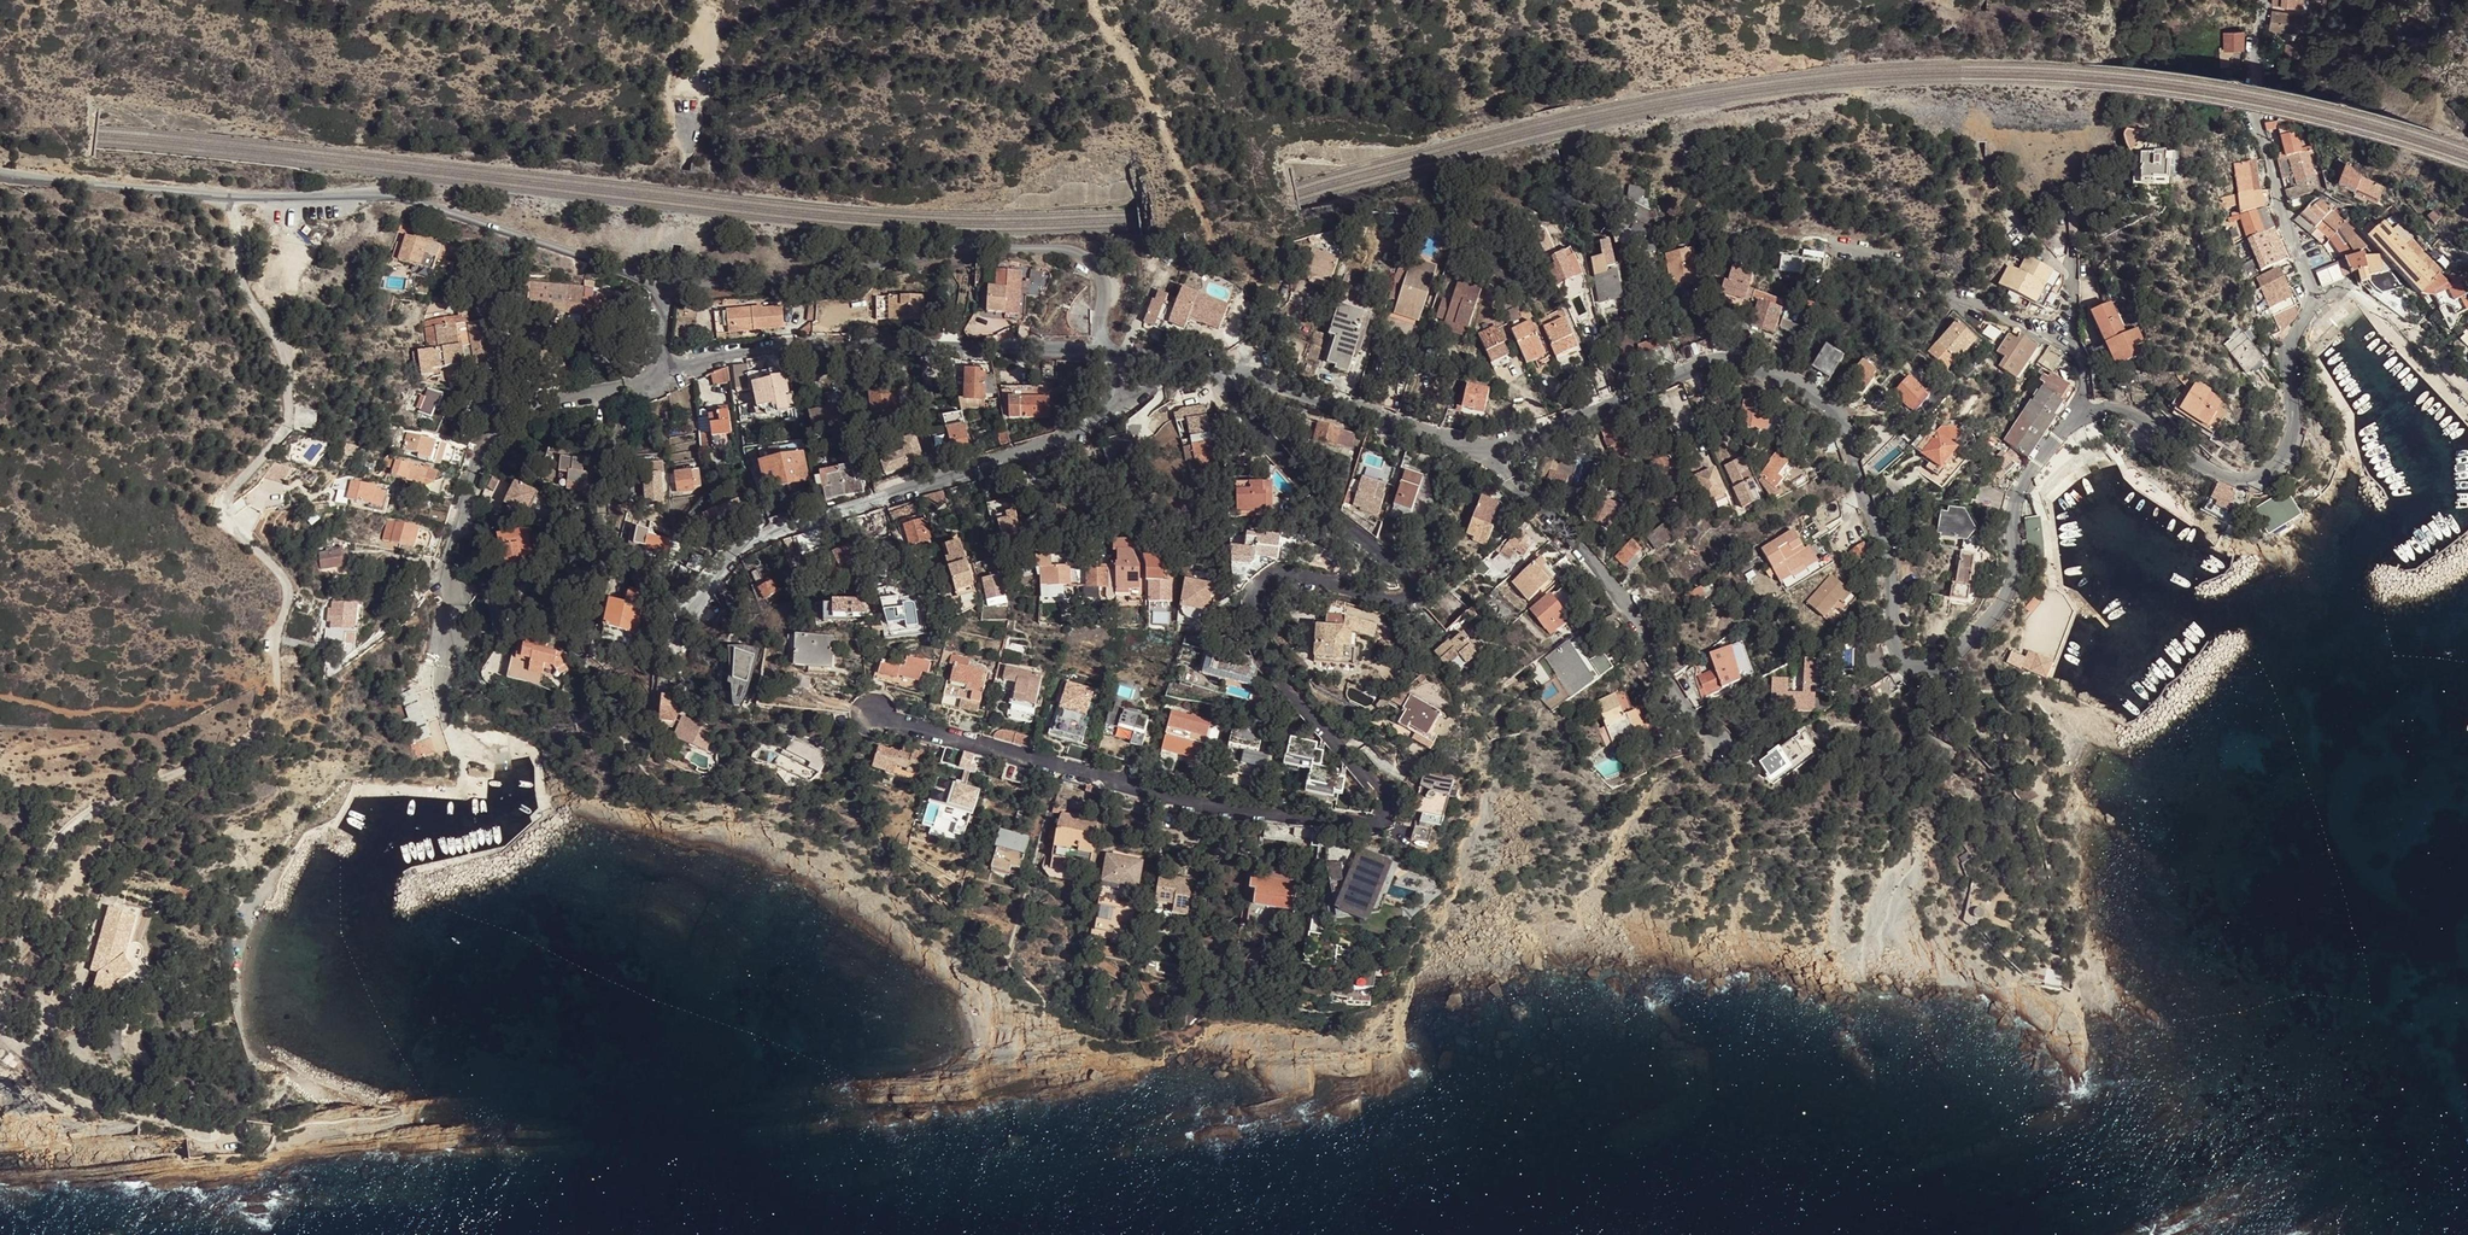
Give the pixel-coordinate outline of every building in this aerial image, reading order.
[(2273,6),(2302,9),(2303,0),(2274,0),(2273,6)] [(2301,16),(2272,13),(2269,30),(2299,34),(2301,16)] [(2244,49),(2244,32),(2225,33),(2225,48),(2219,49),(2220,68),(2227,67),(2227,58),(2233,54),(2233,49),(2244,49)] [(2297,46),(2286,45),(2284,59),(2295,60),(2297,46)] [(2282,83),(2267,81),(2266,89),(2281,90),(2282,83)] [(2280,133),(2297,134),(2296,132),(2297,132),(2294,122),(2278,125),(2277,121),(2265,123),(2266,126),(2267,130),(2273,129),(2278,127),(2279,130),(2280,133)] [(2134,132),(2125,131),(2124,133),(2123,135),(2122,136),(2122,139),(2122,141),(2122,143),(2130,154),(2137,141),(2153,139),(2151,134),(2150,132),(2147,134),(2134,132)] [(2297,134),(2280,133),(2280,136),(2284,151),(2277,154),(2278,159),(2302,152),(2300,148),(2297,134)] [(2306,195),(2319,191),(2319,189),(2316,180),(2307,150),(2302,152),(2278,159),(2283,179),(2294,176),(2296,185),(2300,196),(2306,195)] [(2173,156),(2165,156),(2165,157),(2142,156),(2142,168),(2141,180),(2152,180),(2165,181),(2165,170),(2171,170),(2172,170),(2173,156)] [(2250,171),(2248,162),(2232,164),(2238,194),(2258,191),(2256,176),(2255,171),(2250,171)] [(2384,187),(2359,178),(2346,164),(2345,167),(2340,180),(2337,187),(2355,194),(2356,191),(2369,196),(2379,200),(2384,187)] [(2345,167),(2339,165),(2334,178),(2340,180),(2345,167)] [(2319,189),(2326,187),(2323,178),(2316,180),(2319,189)] [(2292,199),(2300,196),(2296,185),(2292,186),(2293,187),(2285,190),(2289,200),(2292,199)] [(2262,208),(2258,191),(2238,194),(2218,197),(2219,210),(2224,210),(2224,207),(2236,206),(2238,205),(2239,214),(2256,210),(2262,208)] [(2369,196),(2356,191),(2355,194),(2353,199),(2366,203),(2369,196)] [(1624,196),(1623,198),(1625,199),(1651,212),(1650,210),(1624,196)] [(2316,228),(2317,228),(2322,221),(2332,211),(2317,198),(2316,198),(2314,199),(2309,205),(2300,214),(2315,227),(2316,228)] [(1651,212),(1625,199),(1628,210),(1625,211),(1623,215),(1624,216),(1622,220),(1625,221),(1618,234),(1621,245),(1638,254),(1650,229),(1654,231),(1652,223),(1651,212)] [(2231,212),(2232,216),(2240,215),(2239,214),(2238,205),(2236,206),(2237,211),(2231,212)] [(2437,214),(2429,208),(2424,214),(2432,220),(2437,214)] [(2269,216),(2265,209),(2241,215),(2240,215),(2241,219),(2243,229),(2248,240),(2265,232),(2274,229),(2273,226),(2270,218),(2269,217),(2269,216)] [(2322,221),(2317,228),(2330,239),(2335,232),(2345,221),(2332,211),(2322,221)] [(2315,227),(2300,214),(2294,220),(2300,226),(2310,234),(2315,227)] [(426,229),(400,221),(398,227),(424,234),(426,229)] [(2358,252),(2368,246),(2360,235),(2345,221),(2335,232),(2336,233),(2331,239),(2343,257),(2351,254),(2358,253),(2358,252)] [(1492,226),(1484,223),(1479,234),(1488,237),(1492,226)] [(2381,255),(2384,257),(2395,268),(2409,285),(2419,295),(2436,296),(2441,307),(2439,308),(2439,310),(2445,321),(2450,331),(2456,321),(2454,317),(2456,315),(2450,303),(2454,301),(2464,296),(2465,297),(2467,295),(2467,274),(2465,272),(2458,277),(2456,275),(2452,273),(2450,276),(2453,280),(2450,282),(2440,274),(2442,271),(2412,241),(2406,246),(2391,231),(2383,223),(2366,239),(2371,244),(2372,246),(2381,255)] [(2413,240),(2398,224),(2391,231),(2406,246),(2413,240)] [(1501,229),(1492,226),(1488,237),(1497,241),(1501,229)] [(2284,253),(2274,229),(2265,232),(2248,240),(2261,272),(2278,264),(2287,260),(2285,256),(2284,253)] [(434,270),(441,245),(406,236),(404,244),(397,242),(395,251),(396,252),(394,259),(434,270)] [(1581,266),(1576,255),(1573,256),(1570,250),(1553,258),(1551,259),(1554,265),(1549,267),(1548,268),(1557,287),(1558,287),(1565,283),(1568,290),(1578,286),(1574,278),(1582,275),(1579,267),(1581,266)] [(1698,281),(1692,250),(1666,255),(1672,285),(1698,281)] [(1803,256),(1823,259),(1824,254),(1804,250),(1803,256)] [(2365,256),(2364,252),(2355,255),(2344,259),(2351,273),(2355,272),(2368,268),(2365,256)] [(1803,256),(1779,253),(1776,270),(1780,270),(1781,257),(1798,259),(1819,263),(1817,275),(1821,276),(1823,259),(1803,256)] [(1553,258),(1551,254),(1545,257),(1549,267),(1554,265),(1551,259),(1553,258)] [(2383,272),(2379,255),(2365,256),(2368,268),(2355,272),(2358,284),(2370,280),(2369,277),(2383,272)] [(2384,257),(2381,255),(2379,255),(2383,272),(2395,268),(2384,257)] [(1819,263),(1798,259),(1781,257),(1780,270),(1799,273),(1798,280),(1809,281),(1810,275),(1817,275),(1819,263)] [(1437,267),(1411,258),(1396,304),(1422,313),(1437,267)] [(1592,260),(1602,310),(1623,307),(1615,266),(1605,267),(1603,258),(1592,260)] [(2009,292),(2004,302),(2016,306),(2026,309),(2030,303),(2041,308),(2059,276),(2027,258),(2019,272),(2009,267),(1999,286),(2009,292)] [(2344,276),(2351,273),(2344,259),(2338,262),(2344,276)] [(1118,264),(1111,264),(1112,272),(1119,272),(1118,264)] [(1615,266),(1623,307),(1626,306),(1619,265),(1615,266)] [(2261,300),(2251,305),(2255,315),(2267,334),(2270,338),(2278,333),(2280,332),(2281,332),(2283,330),(2285,328),(2289,324),(2298,315),(2299,313),(2296,307),(2292,299),(2291,298),(2279,267),(2252,280),(2261,300)] [(1753,274),(1732,268),(1727,284),(1729,284),(1726,294),(1752,301),(1754,292),(1748,290),(1753,274)] [(2409,285),(2395,268),(2383,272),(2369,277),(2370,280),(2369,281),(2373,287),(2375,286),(2382,293),(2392,290),(2395,289),(2409,285)] [(1014,314),(1017,271),(993,269),(992,288),(988,287),(987,299),(982,299),(981,312),(1014,314)] [(1321,277),(1306,273),(1310,282),(1329,288),(1330,286),(1319,282),(1321,277)] [(1586,283),(1582,275),(1574,278),(1578,286),(1586,283)] [(584,286),(565,284),(525,281),(525,286),(529,286),(528,301),(525,301),(524,310),(546,312),(562,313),(568,313),(568,306),(585,309),(584,290),(584,286)] [(585,315),(584,324),(603,328),(607,315),(639,322),(642,304),(635,302),(636,301),(612,294),(608,301),(598,295),(595,301),(589,297),(593,287),(590,286),(591,282),(584,281),(584,286),(584,290),(585,309),(585,315)] [(1481,290),(1458,282),(1452,302),(1443,299),(1436,318),(1445,320),(1469,328),(1481,290)] [(2123,294),(2121,286),(2115,289),(2115,290),(2119,296),(2121,295),(2122,294),(2123,294)] [(1154,300),(1144,323),(1147,324),(1181,338),(1189,318),(1219,330),(1229,305),(1183,287),(1176,305),(1166,302),(1169,295),(1160,291),(1156,301),(1154,300)] [(1397,290),(1392,288),(1390,294),(1388,299),(1394,300),(1395,296),(1397,290)] [(1773,334),(1784,303),(1761,294),(1750,325),(1773,334)] [(923,320),(923,295),(876,296),(876,320),(923,320)] [(436,303),(429,302),(427,310),(435,311),(436,303)] [(1534,312),(1529,303),(1521,307),(1526,316),(1534,312)] [(1804,311),(1812,314),(1815,305),(1806,303),(1804,311)] [(2125,334),(2110,303),(2095,310),(2102,325),(2109,341),(2106,343),(2116,367),(2141,355),(2136,346),(2144,342),(2137,327),(2125,334)] [(1422,313),(1396,304),(1393,313),(1419,321),(1422,313)] [(809,317),(816,318),(817,306),(809,305),(809,317)] [(1368,315),(1339,305),(1336,313),(1365,323),(1368,315)] [(585,309),(568,306),(568,313),(585,315),(585,309)] [(754,325),(754,330),(784,327),(782,306),(763,308),(762,306),(727,310),(728,328),(754,325)] [(1521,320),(1516,309),(1504,314),(1509,325),(1521,320)] [(1562,309),(1548,316),(1552,325),(1564,319),(1566,318),(1562,309)] [(729,333),(728,328),(727,310),(714,311),(716,334),(717,334),(725,333),(729,333)] [(2102,325),(2095,310),(2091,312),(2095,328),(2102,325)] [(456,325),(468,322),(467,311),(459,311),(460,316),(425,321),(429,350),(419,352),(421,366),(423,377),(432,376),(434,376),(433,370),(453,367),(465,365),(464,360),(462,346),(459,346),(456,325)] [(562,313),(546,312),(545,321),(561,322),(562,313)] [(585,315),(568,313),(568,323),(584,324),(585,315)] [(1356,353),(1365,323),(1336,313),(1328,335),(1335,337),(1327,363),(1336,366),(1334,369),(1348,374),(1356,353)] [(1360,354),(1372,316),(1368,315),(1365,323),(1356,353),(1360,354)] [(1574,335),(1567,318),(1566,318),(1564,319),(1577,349),(1556,358),(1558,361),(1581,352),(1578,347),(1573,335),(1574,335)] [(486,319),(469,322),(474,357),(489,355),(486,333),(490,332),(487,319),(486,319)] [(1577,349),(1564,319),(1552,325),(1544,329),(1556,358),(1577,349)] [(795,336),(813,335),(813,320),(795,336)] [(1469,328),(1445,320),(1442,329),(1466,337),(1469,328)] [(1816,334),(1781,320),(1779,329),(1812,342),(1816,334)] [(1546,354),(1530,321),(1511,330),(1527,364),(1538,358),(1546,354)] [(1981,342),(1959,321),(1956,323),(1968,335),(1977,342),(1971,349),(1969,347),(1954,361),(1958,365),(1970,353),(1981,342)] [(535,335),(535,323),(525,323),(525,335),(535,335)] [(1941,339),(1936,345),(1928,353),(1946,370),(1954,361),(1969,347),(1962,341),(1968,335),(1956,323),(1945,335),(1941,339)] [(2109,341),(2102,325),(2095,328),(2102,342),(2103,341),(2104,344),(2106,343),(2109,341)] [(1506,347),(1496,327),(1479,336),(1492,363),(1501,358),(1509,355),(1506,347)] [(2240,328),(2237,330),(2263,364),(2248,376),(2250,379),(2268,365),(2240,328)] [(1945,335),(1940,330),(1936,334),(1941,339),(1945,335)] [(2225,345),(2248,376),(2263,364),(2237,330),(2229,337),(2231,340),(2225,345)] [(718,344),(726,343),(725,333),(717,334),(718,344)] [(2257,341),(2263,348),(2264,347),(2272,355),(2274,345),(2270,338),(2267,334),(2257,341)] [(1977,342),(1968,335),(1962,341),(1971,349),(1977,342)] [(2020,336),(2017,341),(2008,335),(1996,354),(2005,359),(1999,369),(2015,380),(2037,348),(2020,336)] [(1678,361),(1668,342),(1648,351),(1646,348),(1639,351),(1640,353),(1643,363),(1643,364),(1648,378),(1664,371),(1674,367),(1678,365),(1678,361)] [(1844,359),(1825,347),(1812,368),(1830,378),(1844,359)] [(2058,357),(2047,350),(2043,359),(2053,366),(2058,357)] [(1283,360),(1298,364),(1300,355),(1286,351),(1283,360)] [(489,355),(474,357),(476,368),(479,368),(500,369),(498,354),(489,355)] [(1548,360),(1546,354),(1538,358),(1541,364),(1548,360)] [(1504,365),(1501,358),(1492,363),(1495,369),(1504,365)] [(453,371),(471,368),(469,359),(464,360),(465,365),(453,367),(453,371)] [(1874,371),(1863,362),(1844,383),(1850,387),(1852,385),(1862,394),(1875,380),(1870,376),(1874,371)] [(782,378),(780,371),(751,374),(749,364),(747,364),(734,366),(734,367),(737,391),(753,390),(760,415),(797,408),(794,393),(789,394),(785,377),(782,378)] [(725,384),(723,368),(711,373),(713,386),(725,384)] [(984,400),(985,370),(966,369),(964,395),(958,397),(961,410),(981,410),(982,400),(984,400)] [(2069,385),(2051,373),(2048,377),(2043,374),(2039,380),(2044,383),(2041,387),(2064,402),(2066,404),(2075,388),(2069,385)] [(1930,396),(1911,377),(1909,379),(1923,394),(1909,410),(1907,412),(1912,416),(1930,396)] [(1923,394),(1909,379),(1894,395),(1909,410),(1923,394)] [(2020,388),(2013,383),(2007,392),(2014,397),(2017,392),(2020,388)] [(2210,393),(2195,384),(2187,395),(2177,413),(2205,431),(2211,422),(2219,427),(2223,420),(2214,414),(2201,406),(2209,393),(2210,393)] [(1006,417),(1050,416),(1048,386),(1001,387),(1006,417)] [(1490,391),(1467,386),(1462,406),(1462,407),(1474,410),(1475,405),(1486,408),(1490,391)] [(2041,387),(2032,402),(2055,418),(2057,419),(2066,404),(2064,402),(2041,387)] [(451,398),(428,388),(425,397),(421,395),(416,408),(419,409),(418,412),(431,417),(426,431),(437,434),(444,417),(451,421),(457,408),(453,406),(454,404),(450,402),(452,400),(452,398),(451,398)] [(2104,398),(2103,388),(2093,389),(2094,399),(2104,398)] [(869,395),(872,416),(899,412),(896,390),(869,395)] [(2222,402),(2209,393),(2201,406),(2214,414),(2222,402)] [(2049,427),(2055,418),(2032,402),(2031,401),(2017,420),(2042,437),(2047,430),(2049,427)] [(1769,411),(1756,409),(1757,404),(1744,402),(1740,423),(1747,424),(1746,429),(1766,432),(1769,411)] [(731,433),(728,405),(708,408),(715,450),(733,448),(731,433)] [(1188,423),(1190,433),(1208,429),(1203,405),(1175,411),(1178,425),(1188,423)] [(1486,408),(1475,405),(1474,410),(1473,411),(1484,414),(1486,408)] [(715,450),(708,408),(697,410),(702,452),(715,450)] [(1775,433),(1777,416),(1773,416),(1774,411),(1769,411),(1766,432),(1775,433)] [(1809,422),(1815,416),(1810,411),(1804,417),(1809,422)] [(954,457),(971,453),(962,412),(943,416),(954,457)] [(2035,448),(2042,437),(2017,420),(2004,441),(2028,459),(2035,448)] [(1356,434),(1319,423),(1313,440),(1338,447),(1339,445),(1351,449),(1356,434)] [(1630,453),(1618,423),(1601,430),(1613,461),(1630,453)] [(1955,426),(1943,427),(1938,434),(1931,429),(1915,448),(1920,453),(1918,456),(1919,457),(1921,458),(1922,460),(1923,463),(1924,465),(1924,467),(1925,470),(1920,475),(1940,491),(1971,456),(1964,450),(1962,452),(1958,449),(1958,448),(1951,443),(1953,441),(1954,442),(1960,435),(1959,434),(1961,431),(1955,426)] [(1009,443),(1007,431),(997,434),(1000,445),(1009,443)] [(462,471),(467,452),(408,433),(403,450),(419,454),(419,457),(462,471)] [(1890,433),(1863,458),(1861,463),(1862,469),(1895,438),(1890,433)] [(925,463),(915,438),(901,443),(904,453),(880,461),(886,476),(910,467),(915,465),(915,467),(925,463)] [(357,446),(344,443),(340,442),(339,448),(345,451),(344,455),(354,458),(357,446)] [(1198,470),(1217,466),(1212,442),(1193,446),(1198,470)] [(1085,465),(1098,462),(1092,444),(1079,448),(1085,465)] [(1195,459),(1193,446),(1184,447),(1187,460),(1195,459)] [(543,481),(554,448),(549,447),(539,479),(543,481)] [(2020,459),(2010,448),(1995,464),(1995,473),(2000,479),(2020,459)] [(1050,455),(1056,471),(1073,465),(1068,449),(1066,449),(1061,450),(1056,452),(1052,454),(1050,455)] [(1778,475),(1788,462),(1776,452),(1769,461),(1770,461),(1760,475),(1761,477),(1757,480),(1765,487),(1772,500),(1780,495),(1777,489),(1776,489),(1783,480),(1778,475)] [(1630,453),(1613,461),(1616,467),(1633,459),(1630,453)] [(810,479),(806,454),(762,464),(762,465),(762,468),(756,469),(761,489),(810,479)] [(583,472),(583,460),(561,457),(560,472),(569,473),(568,480),(587,482),(587,473),(583,472)] [(381,472),(422,486),(425,479),(434,482),(438,472),(416,465),(415,468),(404,464),(396,461),(386,458),(381,472)] [(1030,482),(1040,479),(1037,461),(1027,464),(1030,482)] [(641,465),(640,465),(641,475),(644,475),(647,475),(647,486),(644,486),(645,507),(663,507),(662,474),(664,474),(663,463),(641,465)] [(862,480),(859,464),(852,465),(856,481),(862,480)] [(1743,509),(1760,500),(1751,481),(1744,485),(1739,474),(1742,473),(1738,464),(1727,469),(1734,485),(1733,486),(1743,509)] [(856,481),(852,465),(820,471),(821,476),(822,486),(826,500),(865,492),(863,484),(862,480),(856,481)] [(1544,488),(1548,471),(1541,469),(1537,485),(1544,488)] [(1714,471),(1704,476),(1701,469),(1694,472),(1707,504),(1725,496),(1721,484),(1720,485),(1714,471)] [(701,486),(699,470),(694,471),(676,473),(678,492),(695,490),(701,486)] [(1424,477),(1405,471),(1394,505),(1412,511),(1424,477)] [(1567,477),(1548,471),(1544,488),(1562,493),(1567,477)] [(425,479),(422,486),(439,492),(445,475),(438,472),(434,482),(425,479)] [(440,495),(453,498),(460,477),(447,473),(440,495)] [(1386,484),(1378,481),(1377,484),(1362,479),(1357,494),(1353,504),(1360,507),(1360,509),(1378,515),(1385,494),(1382,493),(1386,484)] [(538,490),(529,487),(529,486),(517,480),(502,510),(514,515),(525,516),(538,490)] [(587,482),(568,480),(567,489),(586,490),(586,487),(587,482)] [(378,488),(352,482),(348,501),(372,506),(372,507),(382,510),(386,494),(377,491),(378,488)] [(1261,483),(1237,484),(1238,513),(1266,512),(1266,494),(1262,494),(1262,484),(1261,483)] [(1272,512),(1272,483),(1262,484),(1262,494),(1266,494),(1266,512),(1272,512)] [(2227,487),(2219,483),(2212,495),(2229,503),(2243,510),(2245,502),(2248,493),(2238,491),(2236,491),(2227,487)] [(946,500),(943,490),(922,497),(925,506),(946,500)] [(1344,501),(1353,504),(1357,494),(1348,490),(1344,501)] [(1976,504),(1997,511),(2001,512),(2006,494),(1992,490),(1991,496),(1980,492),(1976,504)] [(2300,516),(2285,491),(2255,511),(2265,530),(2286,518),(2288,523),(2300,516)] [(561,497),(549,493),(544,506),(552,509),(555,500),(561,497)] [(1620,505),(1602,496),(1591,518),(1603,524),(1608,513),(1614,516),(1620,505)] [(1499,504),(1482,497),(1467,534),(1474,537),(1473,541),(1486,546),(1490,536),(1493,528),(1490,527),(1499,506),(1499,504)] [(2229,503),(2220,499),(2217,506),(2226,510),(2229,503)] [(451,507),(431,501),(426,518),(446,524),(451,507)] [(2239,520),(2207,503),(2204,509),(2237,527),(2239,520)] [(1506,509),(1499,506),(1490,527),(1493,528),(1490,536),(1494,538),(1506,509)] [(1737,522),(1745,518),(1740,509),(1735,512),(1737,522)] [(1963,512),(1949,510),(1948,514),(1941,513),(1938,533),(1944,534),(1944,537),(1964,540),(1966,541),(1973,532),(1963,512)] [(996,515),(1003,539),(1021,534),(1015,511),(996,515)] [(932,538),(924,513),(903,520),(902,520),(902,521),(901,521),(901,522),(901,523),(900,523),(900,524),(899,526),(899,527),(899,528),(905,546),(932,538)] [(1614,516),(1608,513),(1603,524),(1609,527),(1614,516)] [(867,514),(847,520),(846,521),(847,521),(851,533),(858,532),(871,530),(867,514)] [(2025,521),(2038,520),(2039,532),(2043,532),(2040,516),(2031,518),(2025,518),(2025,521)] [(2288,523),(2286,518),(2265,530),(2268,535),(2288,523)] [(426,530),(419,529),(420,528),(406,525),(388,520),(383,538),(416,545),(429,548),(432,537),(429,532),(426,530)] [(2029,547),(2044,545),(2043,532),(2039,532),(2038,520),(2025,521),(2029,547)] [(2234,526),(2229,523),(2225,531),(2231,534),(2234,526)] [(1667,534),(1662,527),(1645,538),(1650,545),(1667,534)] [(531,552),(526,528),(499,534),(501,548),(501,549),(504,548),(509,568),(509,569),(508,569),(506,572),(507,577),(510,579),(520,576),(519,567),(523,566),(520,554),(531,552)] [(1804,550),(1793,531),(1761,550),(1780,583),(1792,576),(1790,573),(1803,566),(1806,569),(1818,562),(1809,547),(1804,550)] [(1984,549),(1973,532),(1966,541),(1964,540),(1961,555),(1974,557),(1982,558),(1984,549)] [(666,556),(669,541),(637,534),(634,550),(666,556)] [(1256,556),(1277,559),(1280,537),(1247,534),(1245,549),(1244,555),(1243,564),(1254,565),(1256,556)] [(1671,541),(1667,534),(1650,545),(1655,552),(1671,541)] [(1534,544),(1521,535),(1517,540),(1511,535),(1495,550),(1500,554),(1495,560),(1504,567),(1508,560),(1516,550),(1524,556),(1534,544)] [(784,540),(792,563),(802,559),(794,536),(784,540)] [(1140,566),(1129,541),(1113,541),(1114,551),(1117,551),(1118,563),(1112,563),(1116,573),(1116,597),(1129,596),(1130,596),(1130,589),(1141,589),(1140,566)] [(975,591),(960,542),(946,547),(949,558),(952,568),(949,569),(958,597),(975,591)] [(1644,559),(1630,544),(1616,557),(1631,572),(1644,559)] [(1869,552),(1864,544),(1851,552),(1855,559),(1869,552)] [(2045,563),(2044,545),(2029,547),(2029,548),(2030,548),(2035,554),(2036,559),(2038,560),(2040,562),(2041,564),(2045,563)] [(326,552),(320,552),(321,569),(342,567),(341,553),(340,550),(326,552)] [(349,566),(347,552),(341,553),(342,567),(349,566)] [(1070,558),(1067,558),(1066,554),(1037,556),(1033,556),(1036,571),(1038,575),(1041,575),(1041,574),(1041,575),(1044,598),(1065,597),(1063,586),(1071,585),(1070,566),(1072,566),(1070,558)] [(1557,575),(1540,558),(1537,555),(1529,562),(1532,565),(1513,582),(1529,600),(1557,575)] [(1971,579),(1972,579),(1975,567),(1973,566),(1974,557),(1961,555),(1956,585),(1952,584),(1950,598),(1967,601),(1971,579)] [(1572,563),(1566,556),(1565,556),(1554,565),(1560,572),(1572,563)] [(1982,558),(1974,557),(1973,566),(1975,567),(1972,579),(1971,579),(1967,601),(1950,598),(1949,606),(1973,611),(1982,558)] [(996,558),(994,559),(983,561),(987,570),(996,568),(995,563),(997,563),(996,558)] [(1164,581),(1164,558),(1144,558),(1146,565),(1146,582),(1149,582),(1150,602),(1171,602),(1171,581),(1164,581)] [(1099,570),(1099,559),(1081,560),(1081,570),(1087,570),(1087,588),(1084,588),(1084,598),(1100,599),(1100,587),(1107,587),(1107,596),(1108,598),(1115,598),(1116,597),(1116,573),(1112,563),(1106,566),(1106,569),(1099,570)] [(939,560),(923,566),(924,566),(925,571),(941,565),(939,560)] [(1515,565),(1508,560),(1504,567),(1511,571),(1515,565)] [(540,572),(538,563),(523,566),(519,567),(520,576),(540,572)] [(1483,570),(1479,565),(1474,569),(1478,574),(1483,570)] [(925,571),(924,566),(913,571),(915,575),(925,571)] [(763,580),(758,570),(751,574),(756,584),(752,587),(754,592),(760,589),(772,582),(770,577),(763,580)] [(1584,576),(1578,570),(1567,580),(1573,586),(1584,576)] [(1848,590),(1831,576),(1807,603),(1823,617),(1839,601),(1848,590)] [(1006,596),(1001,577),(983,581),(987,600),(1006,596)] [(888,580),(874,585),(877,592),(891,586),(888,580)] [(1212,585),(1186,581),(1181,607),(1207,612),(1212,585)] [(777,593),(772,582),(760,589),(764,599),(777,593)] [(1718,594),(1713,583),(1702,588),(1707,599),(1718,594)] [(645,589),(629,585),(626,603),(610,599),(604,626),(635,632),(636,632),(645,589)] [(574,591),(561,586),(558,594),(571,598),(574,591)] [(1552,632),(1572,617),(1571,614),(1574,612),(1573,611),(1578,608),(1563,588),(1557,593),(1554,593),(1551,595),(1532,610),(1546,627),(1547,626),(1552,632)] [(1707,599),(1702,588),(1684,597),(1689,607),(1707,599)] [(1141,589),(1130,589),(1130,596),(1129,596),(1129,601),(1141,601),(1141,589)] [(1851,593),(1848,590),(1839,601),(1842,604),(1851,593)] [(1008,603),(1006,596),(987,600),(988,607),(1008,603)] [(912,599),(902,601),(902,597),(879,601),(878,602),(879,615),(881,614),(883,629),(884,632),(885,634),(907,630),(907,629),(918,627),(914,604),(913,604),(912,599)] [(2041,603),(2033,598),(2024,608),(2031,614),(2041,603)] [(355,647),(359,606),(338,604),(338,601),(334,601),(329,644),(355,647)] [(865,601),(833,602),(833,604),(833,622),(865,622),(865,601)] [(833,622),(833,604),(833,605),(825,606),(825,622),(833,622)] [(1205,622),(1184,618),(1182,617),(1181,615),(1180,612),(1180,610),(1181,608),(1181,607),(1179,606),(1178,616),(1177,623),(1204,628),(1205,622)] [(1207,612),(1181,607),(1181,608),(1180,610),(1180,612),(1181,615),(1182,617),(1184,618),(1205,622),(1207,612)] [(1477,617),(1472,609),(1468,613),(1473,620),(1477,617)] [(1344,630),(1345,618),(1327,617),(1326,628),(1317,627),(1316,639),(1316,646),(1315,658),(1354,661),(1355,648),(1343,647),(1344,630)] [(1377,627),(1345,618),(1344,630),(1356,633),(1374,639),(1377,627)] [(1356,633),(1344,630),(1343,647),(1355,648),(1356,633)] [(1585,636),(1583,632),(1574,638),(1576,643),(1585,636)] [(1469,641),(1464,634),(1454,641),(1451,644),(1450,641),(1449,643),(1446,640),(1438,646),(1441,649),(1435,653),(1439,659),(1446,667),(1459,656),(1466,665),(1477,656),(1466,642),(1469,641)] [(833,639),(797,636),(795,666),(831,668),(832,652),(833,641),(833,639)] [(1596,652),(1585,636),(1576,643),(1587,659),(1596,652)] [(570,655),(546,650),(548,640),(531,637),(530,646),(524,646),(523,655),(522,660),(525,660),(526,660),(527,660),(528,659),(528,658),(532,659),(531,662),(530,668),(543,671),(544,667),(555,668),(558,673),(559,675),(565,671),(568,669),(570,655)] [(1613,670),(1602,654),(1593,660),(1588,662),(1573,639),(1539,662),(1566,703),(1599,679),(1613,670)] [(1480,654),(1469,641),(1466,642),(1477,656),(1479,659),(1482,657),(1480,654)] [(1739,643),(1728,647),(1742,680),(1753,675),(1739,643)] [(1255,680),(1211,669),(1217,647),(1210,646),(1203,674),(1253,687),(1254,681),(1255,680)] [(1252,656),(1217,647),(1211,669),(1255,680),(1257,669),(1252,658),(1252,656)] [(1716,673),(1699,680),(1703,689),(1705,696),(1722,689),(1722,688),(1742,680),(1728,647),(1709,655),(1715,670),(1716,673)] [(1864,650),(1843,649),(1842,670),(1863,671),(1864,650)] [(2020,668),(2022,666),(2029,670),(2047,677),(2054,661),(2029,650),(2026,657),(2012,650),(2006,661),(2020,668)] [(969,668),(970,659),(952,655),(950,664),(954,665),(950,683),(947,682),(944,696),(961,700),(959,709),(979,713),(987,672),(969,668)] [(1479,659),(1477,656),(1466,665),(1469,668),(1479,659)] [(531,662),(525,660),(522,660),(512,657),(508,679),(527,682),(529,671),(530,668),(531,662)] [(721,672),(744,685),(749,677),(747,676),(750,670),(749,669),(750,666),(743,661),(741,664),(730,657),(721,670),(722,671),(721,672)] [(931,663),(907,657),(906,663),(902,662),(901,666),(882,660),(879,673),(898,678),(898,676),(919,682),(922,672),(928,674),(931,663)] [(1446,667),(1439,659),(1436,661),(1443,670),(1446,667)] [(1787,679),(1773,679),(1772,703),(1793,704),(1793,709),(1814,710),(1814,693),(1810,693),(1810,685),(1824,686),(1826,659),(1805,659),(1804,693),(1786,692),(1787,679)] [(919,682),(898,676),(898,678),(879,673),(882,660),(879,660),(874,680),(923,693),(928,674),(922,672),(919,682)] [(1043,675),(1008,668),(1003,688),(1015,691),(1011,710),(1034,715),(1043,675)] [(1715,670),(1698,677),(1699,680),(1716,673),(1715,670)] [(752,691),(744,685),(721,672),(721,681),(723,683),(720,686),(747,704),(754,691),(752,691)] [(1891,674),(1871,686),(1880,703),(1900,691),(1891,674)] [(753,679),(749,677),(744,685),(752,691),(753,679)] [(430,737),(414,689),(401,694),(409,718),(402,721),(411,744),(418,759),(427,755),(427,756),(436,752),(430,737)] [(1411,696),(1403,691),(1391,701),(1404,708),(1411,696)] [(660,728),(674,727),(678,716),(677,715),(676,714),(675,713),(675,712),(676,697),(662,696),(660,728)] [(961,700),(944,696),(942,705),(959,709),(961,700)] [(1441,713),(1411,696),(1404,708),(1403,709),(1406,711),(1399,725),(1415,734),(1412,739),(1430,749),(1433,745),(1426,740),(1441,713)] [(1640,709),(1624,715),(1616,696),(1596,703),(1606,728),(1613,748),(1636,739),(1636,737),(1644,734),(1642,729),(1647,727),(1640,709)] [(1149,724),(1121,716),(1126,701),(1125,700),(1117,698),(1112,713),(1110,713),(1098,752),(1123,760),(1122,763),(1136,767),(1146,737),(1149,724)] [(1093,708),(1059,699),(1053,721),(1087,729),(1093,708)] [(1212,721),(1173,711),(1162,749),(1188,756),(1187,762),(1199,765),(1204,744),(1206,745),(1212,721)] [(682,716),(673,738),(707,753),(712,741),(709,740),(713,729),(682,716)] [(788,722),(781,719),(778,725),(786,728),(788,722)] [(983,735),(985,725),(961,719),(958,728),(983,735)] [(1016,733),(1004,729),(1000,730),(997,731),(996,733),(994,734),(994,736),(993,737),(1013,743),(1016,733)] [(1032,737),(1016,733),(1013,743),(1029,748),(1032,737)] [(1811,752),(1801,735),(1762,762),(1773,777),(1811,752)] [(809,782),(819,775),(829,756),(794,738),(785,756),(781,754),(774,765),(776,766),(809,782)] [(1289,750),(1287,761),(1314,766),(1313,769),(1312,776),(1310,788),(1335,793),(1343,794),(1346,777),(1338,776),(1339,770),(1321,767),(1324,750),(1317,749),(1317,744),(1291,739),(1289,750)] [(924,752),(903,746),(901,752),(891,749),(891,750),(878,747),(872,768),(886,772),(885,773),(905,778),(906,778),(906,779),(915,781),(924,752)] [(962,751),(943,747),(941,756),(960,760),(962,751)] [(1272,753),(1244,747),(1241,763),(1244,764),(1243,775),(1267,780),(1272,753)] [(1188,756),(1162,749),(1159,758),(1171,761),(1186,765),(1187,762),(1188,756)] [(1287,761),(1289,750),(1286,749),(1283,764),(1313,769),(1314,766),(1287,761)] [(1421,761),(1412,754),(1403,766),(1412,773),(1421,761)] [(1171,761),(1159,758),(1156,774),(1168,777),(1171,761)] [(1453,782),(1423,774),(1421,783),(1432,790),(1431,792),(1431,793),(1430,793),(1428,794),(1428,795),(1427,797),(1427,798),(1426,798),(1425,798),(1420,797),(1416,810),(1415,814),(1415,817),(1415,828),(1414,827),(1411,840),(1428,845),(1432,832),(1433,829),(1440,831),(1453,782)] [(1310,788),(1312,776),(1309,776),(1306,790),(1335,795),(1335,793),(1310,788)] [(1432,790),(1421,783),(1420,786),(1431,792),(1432,790)] [(1093,787),(1086,785),(1085,791),(1091,794),(1093,787)] [(1060,800),(1056,798),(1054,805),(1053,813),(1059,814),(1061,807),(1058,806),(1060,800)] [(971,811),(942,803),(938,818),(957,823),(954,834),(964,837),(967,826),(971,811)] [(1091,863),(1098,820),(1062,814),(1054,848),(1052,856),(1088,863),(1091,863)] [(957,823),(938,818),(935,817),(929,834),(967,845),(972,828),(967,826),(964,837),(954,834),(957,823)] [(1313,829),(1295,827),(1295,836),(1312,837),(1313,829)] [(1029,839),(1002,831),(992,867),(994,867),(1017,874),(1022,876),(1026,864),(1023,863),(1029,839)] [(1396,870),(1389,867),(1386,848),(1364,851),(1366,865),(1367,870),(1354,872),(1353,877),(1335,879),(1339,904),(1335,905),(1336,917),(1376,910),(1386,885),(1390,887),(1396,870)] [(1050,868),(1052,856),(1045,855),(1042,866),(1050,868)] [(1088,863),(1052,856),(1050,868),(1086,874),(1088,863)] [(1143,861),(1106,856),(1095,929),(1092,929),(1091,936),(1112,940),(1117,908),(1135,912),(1143,861)] [(1148,939),(1184,944),(1194,868),(1158,863),(1148,939)] [(1315,882),(1329,883),(1329,866),(1316,865),(1315,882)] [(1086,874),(1050,868),(1042,866),(1049,876),(1085,882),(1086,874)] [(1289,871),(1260,867),(1259,878),(1253,876),(1251,888),(1257,889),(1255,902),(1295,908),(1299,877),(1288,876),(1289,871)] [(1376,910),(1336,917),(1337,920),(1379,913),(1381,907),(1390,887),(1386,885),(1376,910)] [(133,944),(143,908),(124,903),(122,909),(110,905),(96,952),(98,954),(99,956),(99,959),(100,961),(100,964),(100,965),(98,972),(94,986),(102,998),(118,987),(115,983),(126,976),(133,971),(143,985),(152,980),(150,978),(137,959),(140,956),(141,954),(142,952),(142,951),(141,949),(140,948),(139,946),(138,945),(136,944),(133,944)] [(1255,926),(1257,908),(1249,907),(1246,924),(1255,926)] [(100,961),(99,959),(99,956),(98,954),(96,952),(91,970),(98,972),(100,965),(100,964),(100,961)] [(1352,969),(1349,987),(1373,990),(1375,973),(1352,969)] [(132,985),(126,976),(115,983),(118,987),(102,998),(105,1003),(132,985)]
